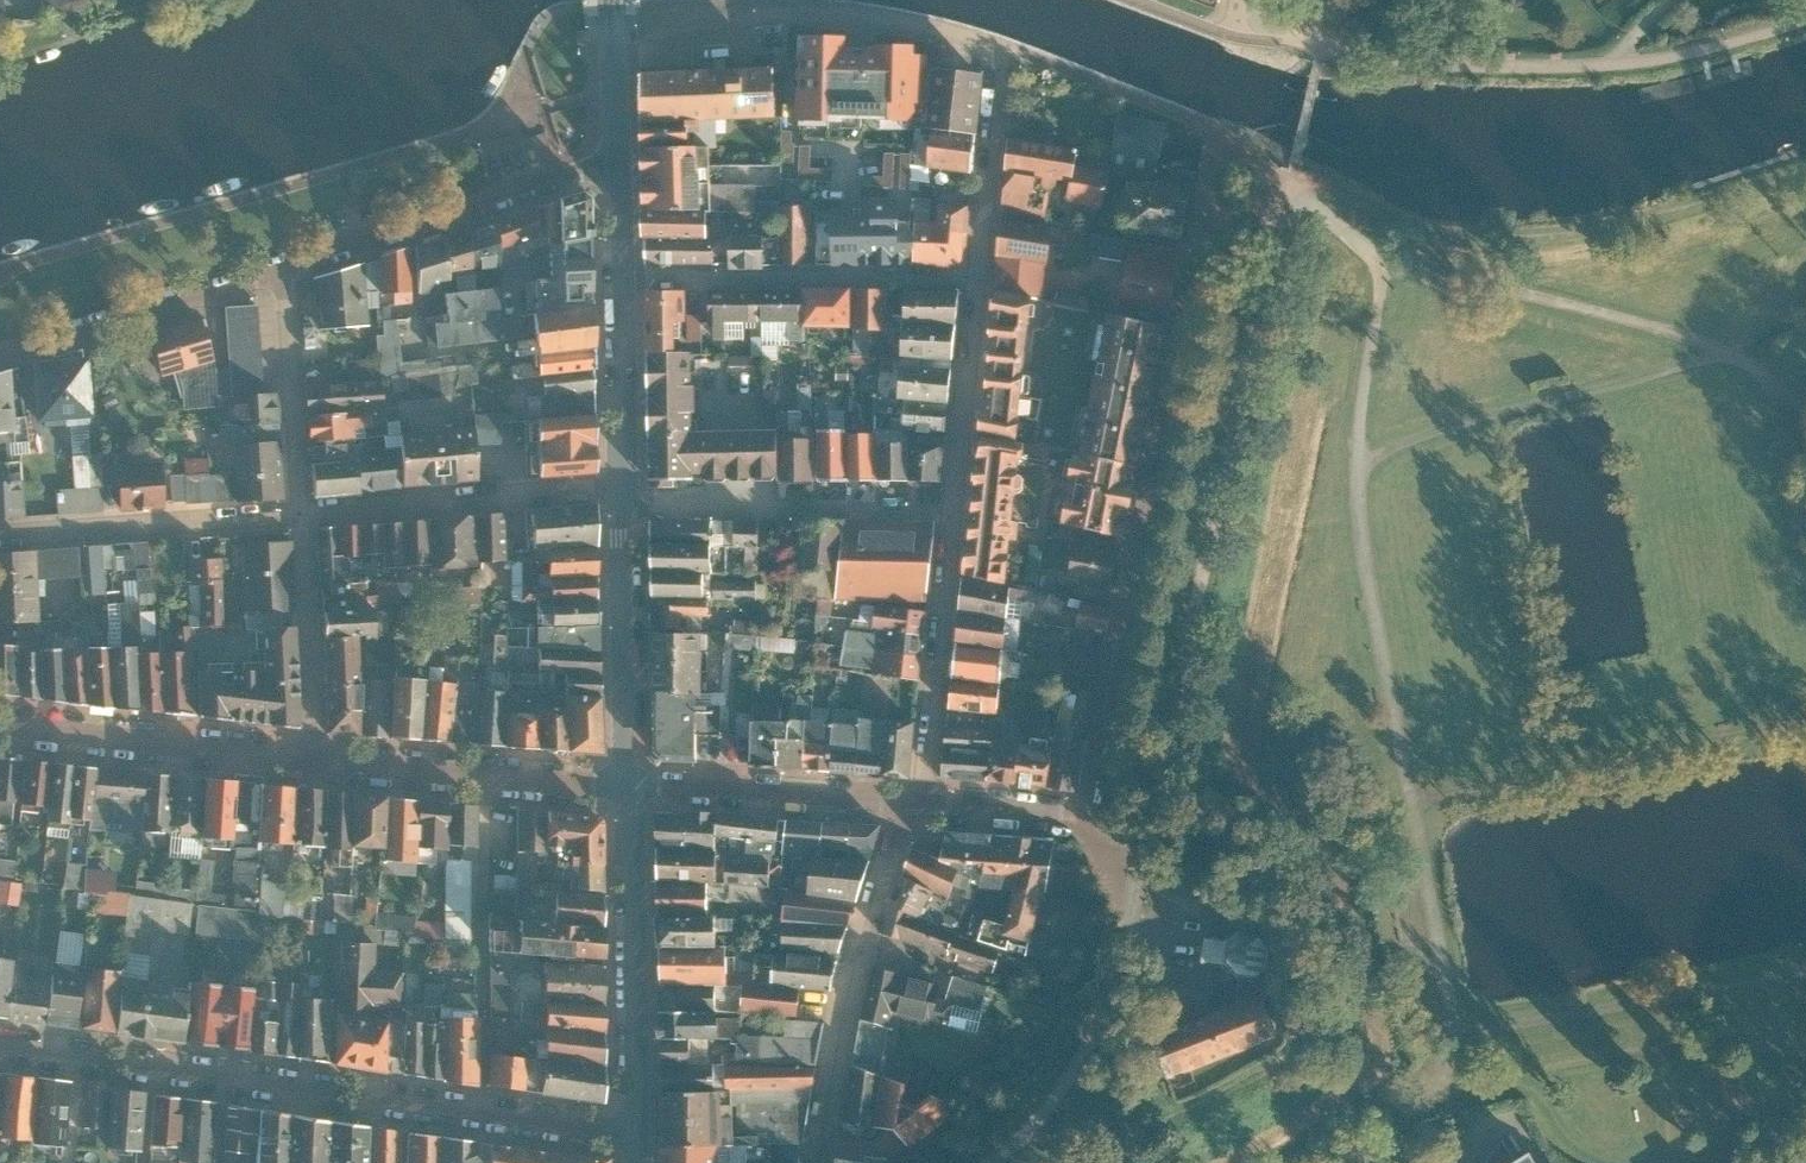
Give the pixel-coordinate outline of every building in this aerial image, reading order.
[(575,35),(578,38),(583,38),(586,36),(586,31),(582,28),(578,28),(575,31),(575,35)] [(844,43),(798,41),(797,61),(801,61),(799,130),(826,131),(826,124),(877,124),(877,134),(915,134),(916,127),(923,71),(925,61),(914,61),(913,51),(876,50),(876,54),(844,54),(844,43)] [(976,132),(981,77),(923,71),(916,127),(925,128),(976,132)] [(715,118),(771,117),(770,73),(639,75),(640,119),(715,118)] [(1164,118),(1116,108),(1105,160),(1112,162),(1110,172),(1123,175),(1125,168),(1153,173),(1164,118)] [(715,118),(640,119),(640,143),(682,142),(682,132),(689,132),(689,142),(703,142),(715,142),(715,118)] [(972,172),(976,132),(925,128),(921,167),(972,172)] [(1011,137),(1003,208),(1097,223),(1106,167),(1070,161),(1073,145),(1011,137)] [(704,188),(703,142),(689,142),(682,142),(640,143),(641,213),(704,212),(753,211),(753,187),(704,188)] [(1186,183),(1127,171),(1117,222),(1176,234),(1186,183)] [(558,193),(559,223),(588,215),(587,188),(581,184),(558,193)] [(558,193),(536,200),(538,230),(559,223),(558,193)] [(872,208),(832,208),(832,263),(911,262),(914,220),(900,220),(900,193),(871,193),(872,208)] [(536,200),(499,213),(500,245),(538,230),(536,200)] [(963,264),(969,203),(937,200),(935,221),(914,220),(911,262),(963,264)] [(809,267),(808,208),(783,208),(784,267),(809,267)] [(704,212),(641,213),(642,240),(704,238),(704,212)] [(499,213),(469,222),(471,267),(501,265),(500,245),(499,213)] [(589,277),(588,215),(559,223),(560,284),(579,283),(579,278),(589,277)] [(1051,223),(1002,217),(997,254),(1026,259),(1046,262),(1051,223)] [(469,222),(444,230),(446,268),(471,267),(469,222)] [(444,230),(414,241),(418,289),(448,287),(446,268),(444,230)] [(1122,236),(1092,231),(1088,254),(1119,258),(1122,236)] [(779,267),(779,236),(761,237),(761,233),(722,233),(722,250),(714,250),(715,268),(779,267)] [(642,270),(709,268),(709,238),(704,238),(642,240),(642,270)] [(407,243),(377,252),(380,291),(410,290),(407,243)] [(1026,259),(997,254),(993,288),(1040,294),(1042,275),(1024,272),(1026,259)] [(1128,255),(1118,301),(1166,311),(1175,265),(1128,255)] [(361,259),(312,275),(316,327),(365,323),(361,259)] [(495,282),(448,287),(450,316),(497,312),(495,282)] [(800,284),(753,285),(754,319),(787,318),(787,338),(800,338),(800,322),(800,284)] [(846,284),(800,284),(800,322),(846,323),(846,284)] [(753,285),(707,286),(708,335),(720,336),(720,319),(754,319),(753,285)] [(883,285),(851,285),(851,352),(868,351),(869,329),(883,329),(883,285)] [(645,350),(672,349),(672,337),(677,337),(677,319),(683,319),(682,289),(643,289),(645,350)] [(957,323),(960,293),(901,289),(899,319),(957,323)] [(982,429),(1015,435),(1030,294),(993,290),(982,429)] [(515,347),(545,343),(589,340),(587,298),(542,301),(544,330),(514,333),(515,347)] [(230,395),(262,394),(256,303),(225,305),(228,366),(230,395)] [(519,310),(497,312),(450,316),(425,318),(429,344),(521,331),(519,310)] [(1149,400),(1164,325),(1107,313),(1091,387),(1149,400)] [(197,315),(147,329),(160,374),(174,368),(180,386),(181,405),(213,404),(210,367),(210,358),(197,315)] [(953,359),(957,323),(899,319),(897,355),(953,359)] [(517,372),(547,369),(591,363),(589,340),(545,343),(546,354),(515,357),(517,372)] [(776,475),(775,439),(774,427),(693,429),(689,348),(672,349),(645,350),(649,484),(672,484),(672,478),(691,478),(691,474),(701,473),(701,477),(776,475)] [(33,353),(37,413),(89,409),(85,350),(33,353)] [(949,401),(953,359),(897,355),(881,354),(876,395),(900,397),(949,401)] [(547,369),(548,391),(592,389),(591,363),(547,369)] [(228,366),(210,367),(213,404),(230,403),(230,395),(228,366)] [(10,369),(0,373),(0,432),(14,431),(10,369)] [(307,412),(369,408),(384,407),(382,378),(305,383),(307,412)] [(1149,400),(1091,387),(1078,450),(1135,462),(1149,400)] [(548,391),(550,415),(593,412),(592,389),(548,391)] [(262,394),(230,395),(230,403),(231,421),(279,418),(277,393),(262,394)] [(946,430),(949,401),(900,397),(897,427),(946,430)] [(307,412),(308,437),(350,434),(349,423),(370,422),(369,408),(307,412)] [(593,412),(550,415),(534,415),(537,473),(596,470),(593,412)] [(279,418),(231,421),(219,422),(220,444),(233,443),(280,440),(279,418)] [(396,430),(398,451),(401,486),(476,479),(473,423),(396,430)] [(843,478),(843,434),(843,427),(813,428),(813,439),(814,479),(843,478)] [(981,433),(963,572),(1004,577),(1009,538),(1015,539),(1017,519),(1012,519),(1023,438),(981,433)] [(308,437),(310,460),(352,455),(350,434),(308,437)] [(843,478),(873,478),(872,441),(872,434),(843,434),(843,478)] [(776,480),(814,479),(813,439),(775,439),(776,475),(776,480)] [(280,440),(233,443),(236,500),(283,497),(280,440)] [(873,478),(903,480),(905,443),(872,441),(873,478)] [(941,481),(943,446),(905,443),(903,480),(941,481)] [(1135,462),(1078,450),(1062,522),(1120,534),(1135,462)] [(356,455),(360,490),(401,486),(398,451),(356,455)] [(92,488),(90,454),(65,456),(67,490),(92,488)] [(352,455),(310,460),(313,495),(360,490),(356,455),(352,455)] [(20,492),(18,459),(0,459),(0,515),(21,513),(20,492)] [(160,461),(115,464),(118,507),(162,504),(160,461)] [(230,472),(185,475),(187,501),(231,499),(230,472)] [(183,500),(181,473),(168,474),(170,501),(183,500)] [(534,545),(548,545),(596,543),(594,502),(532,504),(534,545)] [(504,557),(501,510),(476,512),(478,558),(504,557)] [(478,562),(478,558),(476,512),(426,515),(429,563),(478,562)] [(429,563),(426,515),(401,516),(404,564),(429,563)] [(381,565),(404,564),(401,516),(380,518),(381,551),(381,565)] [(381,551),(380,518),(358,519),(360,552),(381,551)] [(360,552),(358,519),(336,521),(337,553),(347,553),(360,552)] [(653,542),(703,542),(703,519),(652,519),(653,542)] [(837,595),(839,520),(798,519),(795,594),(837,595)] [(869,521),(839,520),(837,595),(928,599),(930,560),(932,522),(869,521)] [(348,579),(347,553),(337,553),(336,521),(314,522),(318,581),(348,579)] [(756,521),(730,521),(730,544),(756,544),(756,521)] [(291,609),(288,540),(241,542),(244,611),(291,609)] [(1072,540),(1065,578),(1108,586),(1115,548),(1072,540)] [(147,541),(133,542),(135,568),(149,567),(147,541)] [(133,542),(113,543),(115,569),(135,568),(133,542)] [(653,542),(653,569),(701,570),(706,570),(706,542),(703,542),(653,542)] [(113,543),(101,544),(102,570),(115,569),(113,543)] [(596,543),(548,545),(549,573),(597,571),(596,543)] [(102,570),(101,544),(81,545),(83,576),(83,581),(90,581),(91,596),(103,595),(102,570)] [(81,545),(32,548),(34,579),(83,576),(81,545)] [(32,548),(0,549),(0,619),(36,617),(34,579),(32,548)] [(222,620),(219,556),(189,558),(191,582),(199,582),(200,621),(222,620)] [(701,570),(653,569),(654,595),(700,595),(701,570)] [(598,597),(597,571),(549,573),(550,599),(598,597)] [(962,576),(958,611),(1005,617),(1009,582),(962,576)] [(752,579),(712,579),(711,598),(752,599),(752,579)] [(654,595),(654,629),(689,631),(690,613),(707,613),(707,595),(700,595),(654,595)] [(598,597),(550,599),(551,623),(599,622),(598,597)] [(1111,605),(1079,599),(1074,626),(1106,632),(1111,605)] [(320,608),(322,635),(356,633),(374,631),(372,605),(320,608)] [(877,628),(921,633),(923,611),(873,605),(870,627),(877,628)] [(958,611),(955,643),(1002,648),(1005,617),(958,611)] [(539,644),(599,648),(599,622),(551,623),(536,623),(535,644),(539,644)] [(297,724),(292,623),(258,625),(260,665),(194,667),(196,714),(297,724)] [(845,628),(842,647),(918,656),(921,633),(877,628),(877,632),(845,628)] [(1101,633),(1074,628),(1072,642),(1098,647),(1101,633)] [(654,629),(653,690),(696,691),(696,631),(689,631),(654,629)] [(358,732),(359,678),(356,633),(322,635),(325,730),(358,732)] [(13,642),(0,642),(0,694),(14,695),(13,646),(13,642)] [(1098,647),(1072,642),(1069,656),(1096,660),(1098,647)] [(133,643),(107,644),(109,705),(136,707),(134,652),(133,643)] [(951,676),(998,681),(999,674),(1002,674),(1006,671),(1007,660),(1019,661),(1020,650),(1002,648),(955,643),(951,676)] [(83,645),(85,703),(109,705),(107,644),(83,645)] [(538,669),(565,671),(599,672),(599,648),(539,644),(538,669)] [(59,700),(58,645),(38,646),(39,698),(59,700)] [(83,645),(58,645),(59,700),(85,703),(83,645)] [(39,698),(38,646),(13,646),(14,695),(39,698)] [(916,677),(918,656),(842,647),(838,667),(916,677)] [(189,650),(159,651),(160,709),(192,713),(189,650)] [(134,652),(136,707),(160,709),(159,651),(134,652)] [(1096,660),(1069,656),(1067,669),(1094,674),(1096,660)] [(1094,674),(1067,669),(1064,684),(1077,686),(1091,689),(1094,674)] [(565,689),(599,691),(599,672),(565,671),(565,689)] [(391,674),(390,679),(387,736),(419,738),(422,680),(422,675),(391,674)] [(951,676),(947,707),(994,713),(998,681),(951,676)] [(387,736),(390,679),(359,678),(358,732),(387,736)] [(422,680),(419,738),(449,740),(453,681),(422,680)] [(477,683),(453,681),(449,740),(474,742),(477,688),(477,683)] [(1055,721),(1088,727),(1096,689),(1091,689),(1077,686),(1072,707),(1059,704),(1055,721)] [(507,687),(507,691),(504,744),(538,747),(539,703),(540,688),(507,687)] [(477,688),(474,742),(504,744),(507,691),(477,688)] [(599,691),(565,689),(565,704),(566,749),(601,752),(599,691)] [(696,691),(653,690),(652,759),(696,760),(696,733),(719,733),(720,704),(696,703),(696,691)] [(538,747),(566,749),(565,704),(539,703),(538,747)] [(945,714),(943,747),(984,750),(985,738),(986,717),(945,714)] [(772,764),(775,719),(744,717),(741,762),(772,764)] [(850,771),(876,774),(882,720),(855,717),(854,724),(850,771)] [(772,764),(797,766),(800,720),(775,719),(772,764)] [(824,768),(828,722),(800,720),(797,766),(824,768)] [(907,776),(912,722),(882,720),(876,774),(907,776)] [(1076,791),(1088,727),(1055,721),(1050,745),(1043,785),(1076,791)] [(824,768),(850,771),(854,724),(828,722),(824,768)] [(1043,785),(1050,745),(1044,744),(1045,738),(1027,736),(1027,741),(1017,740),(1012,781),(1043,785)] [(1012,781),(1017,740),(985,738),(984,750),(982,779),(1012,781)] [(984,750),(943,747),(940,776),(982,779),(984,750)] [(0,756),(0,823),(9,824),(12,799),(17,800),(22,759),(0,756)] [(44,804),(48,761),(22,759),(17,800),(44,804)] [(71,763),(48,761),(44,804),(43,819),(65,821),(66,817),(71,763)] [(71,763),(66,817),(88,819),(91,765),(71,763)] [(142,770),(91,765),(88,819),(87,828),(138,830),(142,770)] [(172,773),(142,770),(138,830),(168,831),(172,773)] [(201,776),(172,773),(168,831),(198,833),(201,776)] [(201,776),(198,833),(197,843),(228,847),(232,779),(201,776)] [(260,782),(232,779),(228,847),(256,849),(257,841),(260,782)] [(260,782),(257,841),(290,842),(293,786),(260,782)] [(325,789),(293,786),(290,842),(323,844),(325,789)] [(351,792),(325,789),(323,844),(331,844),(330,864),(348,865),(349,845),(351,792)] [(351,792),(349,845),(382,847),(384,795),(351,792)] [(417,798),(384,795),(382,847),(381,859),(415,860),(416,846),(417,798)] [(417,798),(416,846),(446,847),(448,802),(417,798)] [(477,805),(448,802),(446,847),(446,858),(476,859),(477,805)] [(546,840),(547,810),(516,809),(515,850),(546,849),(546,840)] [(570,840),(570,862),(602,863),(603,811),(547,810),(546,840),(570,840)] [(711,815),(655,814),(655,851),(711,852),(710,837),(711,815)] [(776,821),(711,815),(710,837),(774,842),(776,821)] [(816,857),(819,823),(784,820),(781,854),(816,857)] [(842,859),(845,824),(819,823),(816,857),(842,859)] [(842,859),(866,860),(879,825),(845,824),(842,859)] [(1058,841),(941,830),(933,859),(957,870),(950,885),(974,891),(975,886),(1009,889),(1001,919),(972,911),(965,937),(952,934),(946,950),(957,953),(955,959),(994,971),(997,960),(1023,968),(1026,955),(1044,959),(1050,932),(1032,928),(1041,890),(1048,891),(1058,841)] [(711,852),(655,851),(656,882),(705,882),(711,882),(711,852)] [(914,851),(901,875),(931,889),(945,895),(950,885),(957,870),(933,859),(914,851)] [(777,888),(784,889),(855,895),(866,860),(842,859),(816,857),(781,854),(777,888)] [(239,858),(236,905),(221,904),(221,901),(205,900),(203,936),(264,939),(269,859),(239,858)] [(766,863),(722,859),(720,882),(764,886),(766,863)] [(72,861),(70,886),(86,887),(88,862),(72,861)] [(602,863),(570,862),(569,888),(603,889),(602,863)] [(132,921),(194,932),(199,901),(142,890),(143,884),(141,883),(139,891),(121,887),(124,870),(91,864),(86,890),(92,891),(89,907),(133,915),(132,921)] [(931,889),(901,875),(885,903),(918,916),(931,889)] [(705,882),(656,882),(658,915),(706,916),(705,882)] [(782,926),(846,931),(855,895),(784,889),(782,926)] [(603,893),(555,890),(554,919),(603,923),(603,893)] [(336,893),(336,920),(354,920),(355,893),(336,893)] [(918,916),(885,903),(877,931),(945,953),(946,950),(952,934),(954,930),(918,916)] [(706,916),(658,915),(658,944),(712,945),(711,915),(706,916)] [(603,957),(603,925),(520,917),(516,949),(535,952),(567,955),(603,957)] [(1235,1003),(1149,1035),(1165,1077),(1276,1036),(1261,994),(1256,983),(1274,969),(1274,947),(1264,931),(1256,924),(1235,922),(1216,937),(1202,935),(1198,961),(1213,962),(1227,983),(1235,984),(1235,1003)] [(782,926),(778,952),(837,957),(846,931),(782,926)] [(339,967),(337,1011),(349,1014),(350,1007),(366,1009),(367,1007),(367,1002),(373,1002),(387,1004),(403,1006),(404,973),(371,970),(374,945),(372,943),(342,941),(341,943),(339,967)] [(712,945),(658,944),(660,983),(713,984),(724,984),(724,945),(712,945)] [(491,949),(489,1018),(510,1019),(509,973),(534,973),(535,952),(516,949),(491,949)] [(772,956),(770,983),(831,989),(833,963),(772,956)] [(3,1017),(10,964),(10,959),(0,957),(0,1016),(3,1017)] [(48,961),(47,968),(41,1022),(75,1026),(80,965),(48,961)] [(544,961),(546,1000),(603,1005),(602,965),(544,961)] [(47,968),(10,964),(3,1017),(41,1022),(47,968)] [(118,969),(80,965),(75,1026),(111,1031),(117,983),(118,969)] [(940,982),(874,965),(862,1020),(887,1025),(891,1026),(894,1013),(977,1032),(989,985),(952,974),(943,999),(934,997),(940,982)] [(279,981),(277,1022),(275,1053),(295,1057),(298,996),(299,982),(279,981)] [(185,991),(117,983),(111,1031),(180,1041),(185,991)] [(713,984),(660,983),(660,1011),(713,1012),(713,984)] [(797,988),(738,983),(736,1009),(795,1014),(797,988)] [(248,1019),(250,997),(191,991),(186,1042),(246,1049),(248,1019)] [(331,998),(298,996),(295,1057),(327,1061),(331,998)] [(547,1028),(603,1034),(603,1005),(546,1000),(547,1028)] [(386,1020),(385,1070),(402,1072),(403,1023),(402,1022),(403,1006),(387,1004),(387,1010),(394,1011),(395,1017),(398,1017),(398,1022),(386,1020)] [(337,1011),(334,1061),(362,1066),(368,1067),(370,1017),(363,1017),(349,1014),(337,1011)] [(713,1012),(660,1011),(661,1038),(704,1038),(714,1038),(713,1012)] [(370,1017),(368,1067),(385,1070),(386,1020),(372,1018),(370,1017)] [(423,1022),(422,1043),(425,1043),(424,1076),(442,1078),(442,1042),(438,1041),(439,1024),(430,1024),(430,1018),(423,1017),(423,1022)] [(489,1018),(489,1047),(511,1048),(510,1019),(489,1018)] [(277,1022),(248,1019),(246,1049),(275,1053),(277,1022)] [(439,1024),(438,1041),(442,1042),(442,1078),(473,1083),(475,1019),(439,1019),(439,1024)] [(782,1019),(782,1036),(820,1038),(823,1022),(782,1019)] [(862,1020),(851,1070),(877,1073),(904,1084),(927,1093),(934,1074),(882,1055),(887,1025),(862,1020)] [(403,1023),(402,1072),(424,1076),(425,1043),(422,1043),(423,1022),(413,1022),(403,1021),(403,1023)] [(546,1060),(604,1068),(603,1034),(547,1028),(546,1060)] [(732,1034),(731,1064),(815,1064),(820,1038),(782,1036),(732,1034)] [(704,1038),(661,1038),(660,1065),(703,1065),(704,1038)] [(523,1090),(525,1059),(492,1055),(489,1086),(523,1090)] [(541,1094),(603,1103),(604,1068),(546,1060),(541,1094)] [(815,1064),(731,1064),(727,1064),(727,1090),(734,1090),(812,1087),(815,1064)] [(703,1065),(660,1065),(661,1092),(710,1092),(710,1065),(703,1065)] [(844,1123),(870,1126),(877,1073),(851,1070),(844,1123)] [(0,1073),(0,1078),(0,1136),(27,1139),(34,1078),(0,1073)] [(904,1084),(877,1073),(870,1126),(888,1130),(906,1146),(954,1110),(931,1094),(927,1093),(904,1084)] [(67,1082),(34,1078),(27,1139),(62,1142),(67,1082)] [(105,1088),(80,1086),(77,1126),(101,1129),(105,1088)] [(755,1143),(768,1144),(799,1143),(804,1143),(812,1087),(734,1090),(735,1136),(755,1136),(755,1143)] [(140,1091),(105,1088),(101,1129),(100,1148),(137,1150),(140,1091)] [(710,1092),(661,1092),(659,1145),(710,1145),(755,1143),(755,1136),(735,1136),(729,1136),(729,1117),(713,1117),(714,1091),(710,1092)] [(181,1097),(154,1094),(151,1146),(178,1148),(181,1097)] [(183,1097),(180,1162),(210,1162),(214,1103),(183,1097)] [(253,1113),(224,1107),(221,1152),(248,1154),(249,1134),(252,1134),(253,1113)] [(286,1117),(254,1113),(252,1162),(285,1162),(286,1117)] [(329,1122),(286,1117),(285,1162),(328,1162),(329,1122)] [(367,1127),(329,1122),(328,1162),(365,1162),(367,1127)] [(398,1131),(367,1127),(365,1162),(397,1162),(398,1131)] [(437,1137),(406,1133),(405,1162),(436,1162),(437,1137)] [(441,1137),(440,1162),(476,1162),(476,1142),(441,1137)] [(552,1151),(490,1143),(490,1162),(550,1162),(552,1151)] [(768,1162),(799,1162),(799,1143),(768,1144),(768,1162)] [(659,1145),(658,1162),(710,1162),(710,1145),(659,1145)] [(611,1160),(552,1151),(550,1162),(610,1162),(611,1160)] [(839,1158),(838,1162),(886,1162),(887,1158),(866,1155),(864,1162),(839,1158)]
